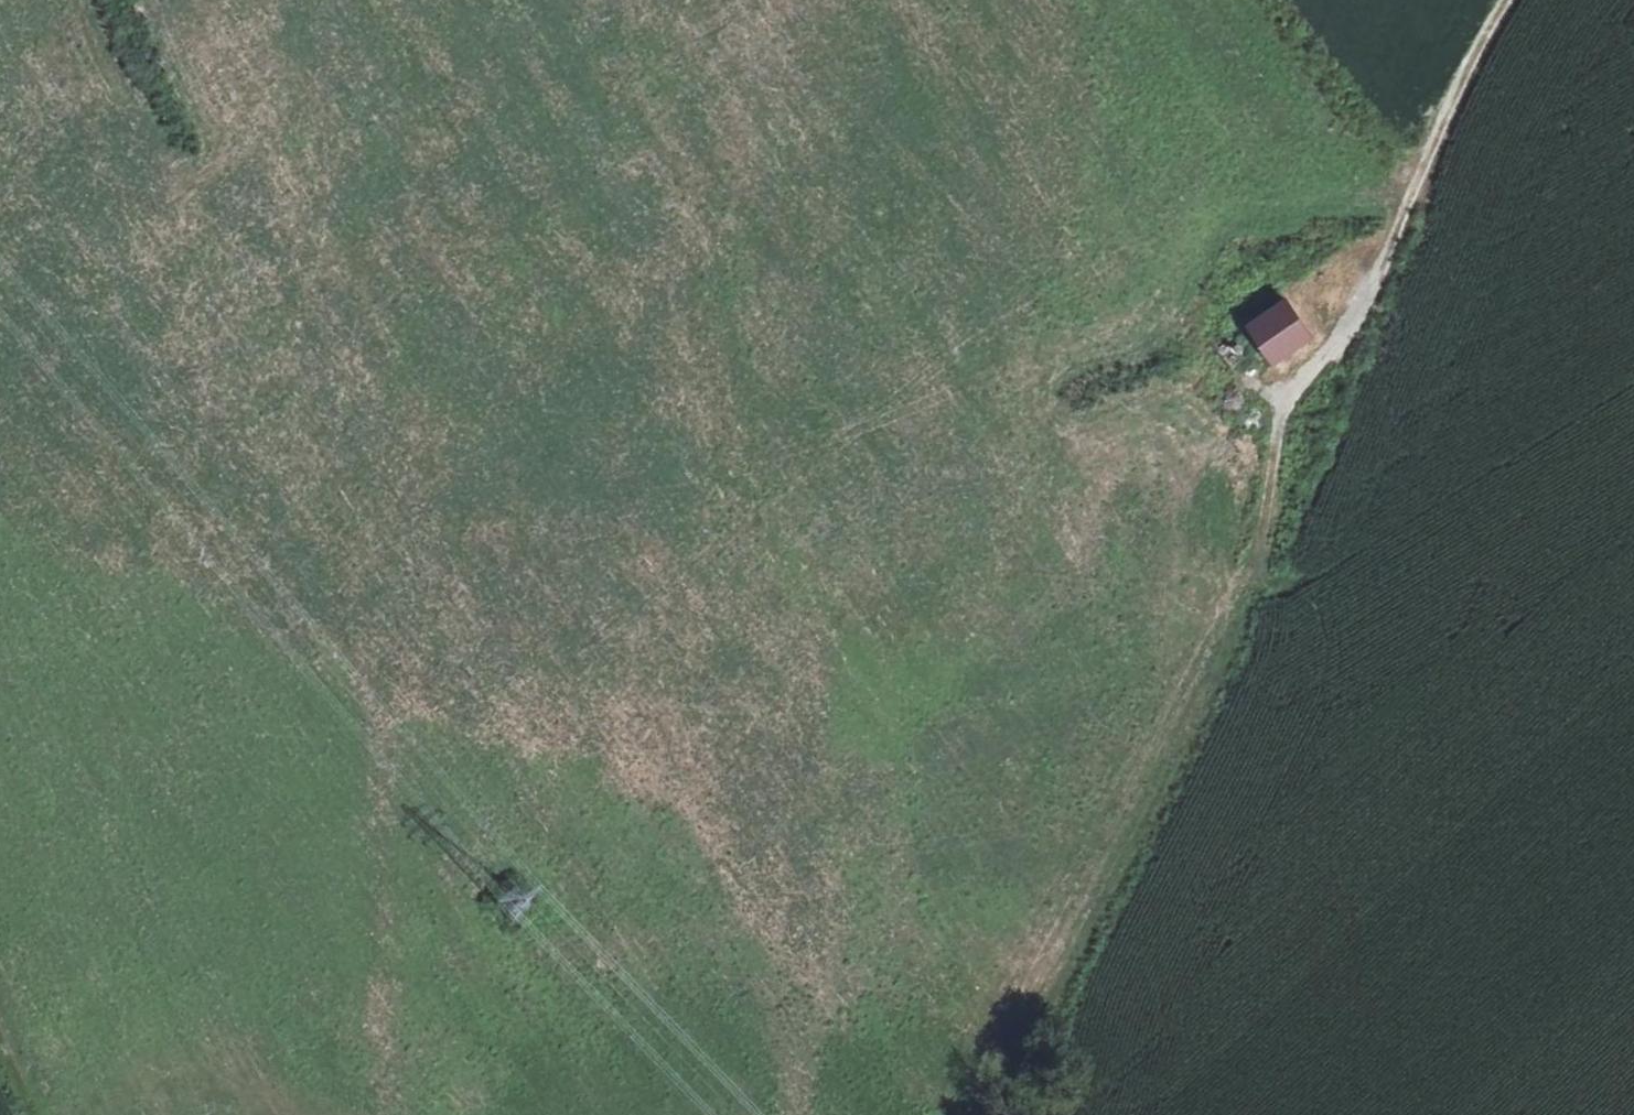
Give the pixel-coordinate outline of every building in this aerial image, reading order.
[(1323,271),(1286,296),(1309,331),(1346,306),(1323,271)] [(1309,331),(1286,296),(1249,321),(1273,356),(1309,331)] [(509,926),(531,910),(514,886),(491,902),(509,926)]
